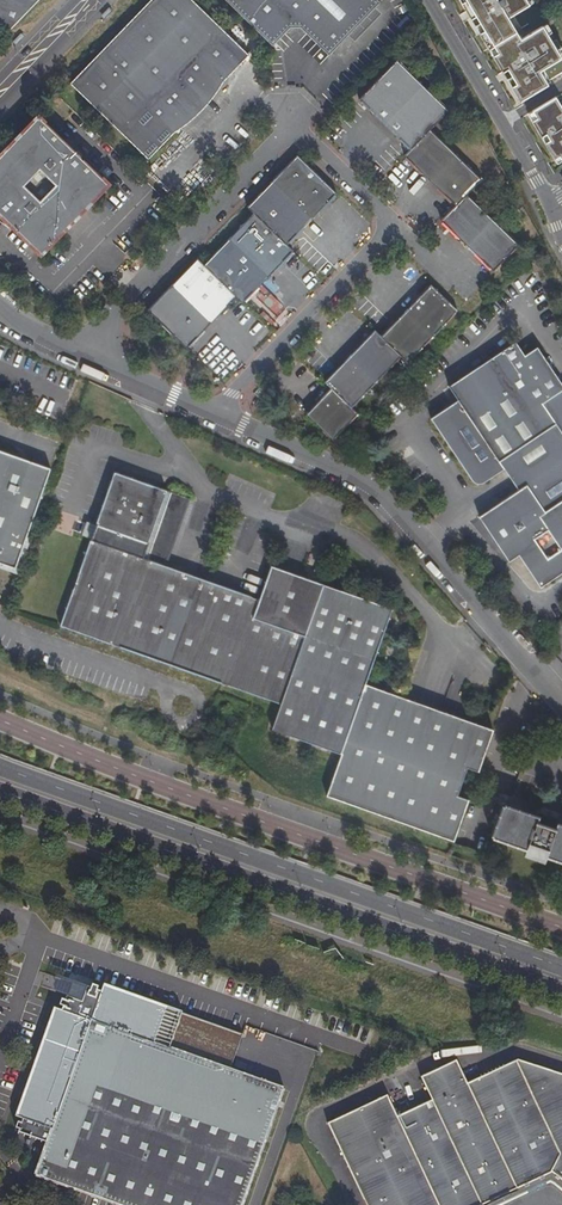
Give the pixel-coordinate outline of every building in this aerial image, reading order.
[(6,33),(38,0),(0,0),(0,30),(6,33)] [(133,17),(110,42),(83,70),(70,83),(74,87),(148,159),(175,131),(183,126),(199,112),(212,99),(217,91),(218,86),(248,55),(192,0),(150,0),(133,17)] [(287,30),(291,25),(300,25),(305,30),(329,53),(380,1),(380,0),(227,0),(273,44),(287,30)] [(459,4),(518,103),(545,87),(536,72),(557,60),(539,29),(517,41),(505,20),(526,7),(522,0),(463,0),(463,1),(459,4)] [(385,124),(422,86),(397,60),(359,98),(385,124)] [(405,156),(430,130),(448,111),(422,86),(385,124),(410,148),(404,155),(405,156)] [(561,162),(561,115),(552,99),(531,113),(535,120),(529,124),(554,161),(558,159),(560,163),(561,162)] [(9,220),(17,228),(14,230),(40,255),(107,183),(82,160),(79,162),(71,155),(74,152),(37,117),(0,155),(0,217),(6,223),(9,220)] [(430,181),(455,155),(430,130),(405,156),(408,159),(430,181)] [(271,183),(310,220),(336,193),(298,155),(271,183)] [(455,205),(479,179),(455,155),(430,181),(455,205)] [(481,181),(479,179),(455,205),(456,206),(441,221),(493,270),(517,245),(467,195),(481,181)] [(252,214),(292,252),(293,251),(287,245),(310,220),(271,183),(247,207),(253,213),(252,214)] [(228,240),(268,277),(292,252),(252,214),(228,240)] [(196,260),(236,297),(237,297),(243,303),(268,277),(228,240),(204,264),(198,258),(196,260)] [(211,323),(236,297),(196,260),(171,285),(211,323)] [(405,312),(432,338),(457,311),(431,284),(405,312)] [(186,348),(211,323),(171,285),(147,310),(186,348)] [(268,316),(283,311),(278,296),(272,298),(267,285),(258,288),(268,316)] [(407,363),(432,338),(405,312),(381,336),(376,330),(374,331),(401,357),(407,363)] [(349,357),(375,383),(401,357),(374,331),(349,357)] [(508,347),(449,387),(458,401),(431,418),(461,464),(472,481),(476,483),(480,484),(484,483),(505,469),(519,491),(496,505),(500,510),(487,518),(500,538),(510,554),(532,539),(557,576),(561,573),(561,383),(538,347),(525,356),(516,341),(508,347)] [(331,389),(357,414),(358,413),(351,407),(375,383),(349,357),(325,383),(331,389)] [(332,440),(357,414),(331,389),(306,414),(332,440)] [(14,568),(49,467),(0,450),(0,563),(14,568)] [(288,684),(323,585),(271,566),(259,600),(166,567),(191,499),(114,472),(95,525),(87,521),(80,537),(90,541),(64,613),(59,627),(145,657),(281,704),(288,684)] [(500,510),(496,505),(479,517),(495,541),(500,538),(487,518),(500,510)] [(510,554),(500,538),(495,541),(509,562),(519,556),(540,588),(557,576),(532,539),(510,554)] [(273,730),(340,753),(365,683),(391,608),(323,585),(288,684),(281,704),(279,712),(273,730)] [(491,729),(365,683),(340,753),(325,796),(451,841),(478,767),(491,729)] [(490,837),(561,863),(561,824),(557,822),(558,821),(539,814),(539,815),(502,802),(490,837)] [(36,1174),(110,1202),(118,1204),(250,1204),(291,1088),(232,1068),(244,1035),(166,1007),(104,985),(102,990),(92,986),(91,989),(87,988),(82,1003),(67,998),(62,1012),(54,1009),(16,1118),(23,1120),(19,1133),(48,1144),(36,1174)] [(560,1153),(517,1059),(466,1082),(516,1190),(534,1181),(552,1173),(560,1153)] [(552,1173),(561,1181),(561,1074),(517,1059),(560,1153),(552,1173)] [(466,1082),(454,1061),(421,1076),(432,1096),(481,1204),(483,1204),(498,1198),(516,1190),(466,1082)] [(432,1096),(393,1115),(439,1204),(481,1204),(432,1096)] [(393,1115),(385,1097),(328,1123),(366,1204),(439,1204),(393,1115)]
